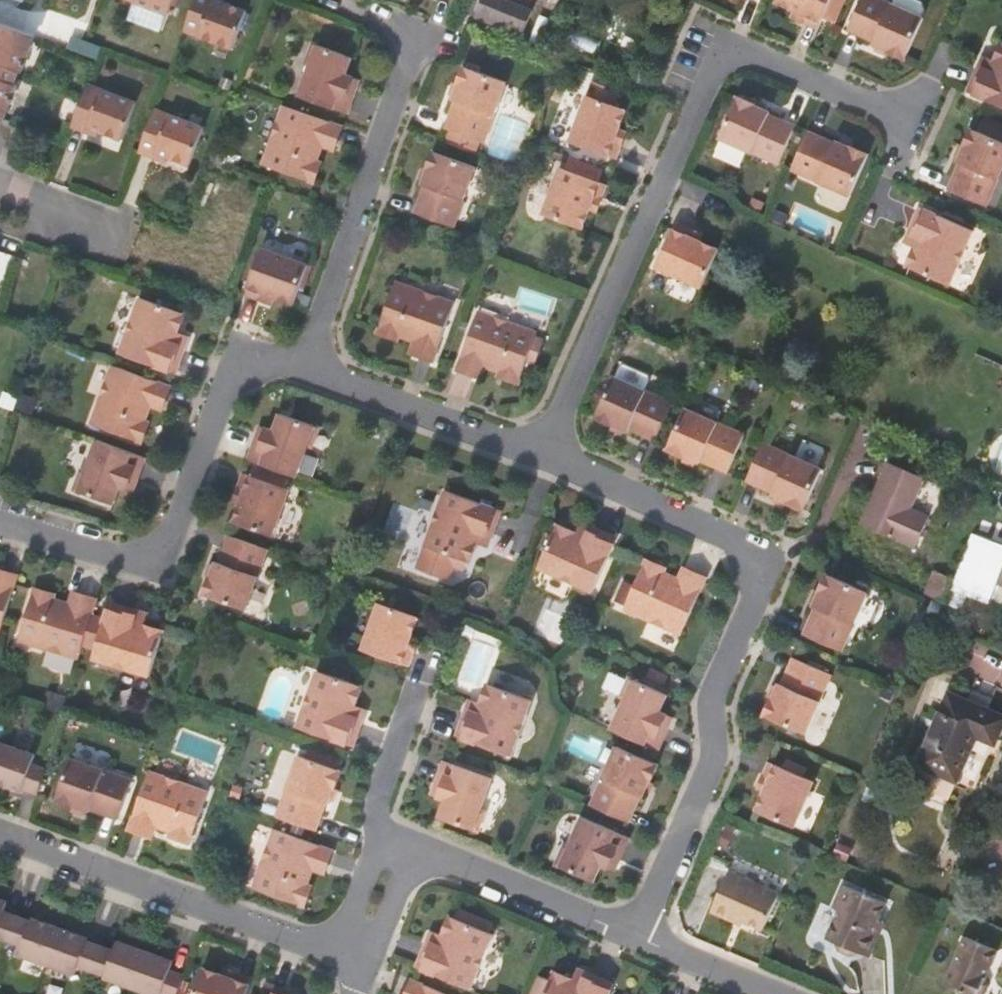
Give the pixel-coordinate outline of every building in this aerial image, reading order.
[(122,1),(169,18),(175,0),(122,0),(122,1)] [(226,7),(212,3),(214,0),(196,0),(190,16),(184,34),(232,52),(246,15),(226,7)] [(503,0),(482,0),(475,18),(521,37),(531,12),(503,0)] [(832,0),(778,0),(777,3),(796,12),(806,16),(803,23),(819,30),(832,0)] [(847,30),(874,42),(873,44),(877,46),(878,45),(889,50),(906,58),(925,15),(923,14),(927,6),(924,0),(896,0),(895,2),(891,0),(861,0),(847,30)] [(796,12),(793,18),(803,23),(806,16),(796,12)] [(38,30),(0,17),(0,125),(4,126),(38,30)] [(994,61),(988,58),(984,67),(980,65),(968,92),(1001,107),(1001,43),(994,61)] [(311,65),(299,97),(348,115),(357,88),(351,86),(354,78),(347,75),(353,58),(313,44),(306,64),(311,65)] [(887,54),(889,50),(878,45),(877,46),(876,49),(887,54)] [(984,67),(988,58),(984,56),(980,65),(984,67)] [(463,66),(456,84),(453,96),(451,96),(449,100),(452,100),(442,128),(447,130),(475,140),(485,143),(507,82),(463,66)] [(234,81),(223,77),(217,91),(229,95),(234,81)] [(360,80),(354,78),(351,86),(357,88),(360,80)] [(593,81),(588,96),(571,142),(616,160),(623,143),(616,140),(620,130),(627,110),(613,105),(619,91),(593,81)] [(456,84),(452,83),(448,95),(451,96),(453,96),(456,84)] [(71,132),(85,137),(87,131),(99,136),(121,144),(135,107),(86,89),(71,132)] [(719,138),(779,164),(797,121),(780,114),(769,109),(769,108),(765,106),(764,108),(737,97),(719,138)] [(769,109),(780,114),(782,110),(770,105),(769,108),(769,109)] [(285,106),(268,153),(264,165),(315,184),(323,163),(318,162),(323,147),(326,139),(338,144),(344,127),(285,106)] [(139,156),(153,162),(156,155),(168,160),(190,169),(203,132),(155,114),(139,156)] [(981,120),(1001,129),(1001,122),(983,114),(981,120)] [(961,145),(955,157),(954,156),(952,160),(955,161),(943,188),(985,206),(1001,166),(1001,143),(1001,142),(1001,141),(1001,129),(981,120),(976,131),(968,128),(961,145)] [(447,130),(445,134),(473,144),(475,140),(447,130)] [(616,140),(623,143),(626,133),(620,130),(616,140)] [(97,142),(99,136),(87,131),(85,137),(97,142)] [(790,173),(850,199),(868,157),(851,149),(839,144),(840,142),(836,141),(835,143),(808,131),(790,173)] [(473,144),(445,134),(442,141),(471,151),(473,144)] [(338,144),(326,139),(323,147),(335,151),(338,144)] [(840,142),(839,144),(851,149),(853,145),(841,140),(840,142)] [(954,156),(955,157),(961,145),(956,143),(951,155),(954,156)] [(426,169),(422,181),(420,180),(420,182),(419,184),(421,185),(412,212),(454,228),(476,167),(433,151),(426,169)] [(156,155),(153,162),(165,167),(168,160),(156,155)] [(566,169),(561,168),(544,215),(583,229),(590,209),(594,199),(601,201),(607,185),(600,182),(604,169),(596,166),(570,157),(566,169)] [(422,181),(426,169),(422,167),(418,179),(420,180),(422,181)] [(601,201),(594,199),(590,209),(597,212),(601,201)] [(914,248),(906,267),(949,286),(974,231),(920,207),(908,234),(912,236),(908,245),(914,248)] [(719,250),(699,241),(689,237),(691,230),(675,223),(655,268),(701,288),(719,250)] [(701,235),(691,230),(689,237),(699,241),(701,235)] [(904,243),(908,245),(912,236),(908,234),(904,243)] [(262,301),(265,294),(275,297),(295,305),(309,265),(262,248),(245,295),(262,301)] [(72,282),(61,279),(56,297),(66,300),(72,282)] [(454,304),(407,287),(395,283),(377,335),(397,342),(399,337),(414,342),(421,345),(417,357),(433,363),(454,304)] [(275,297),(265,294),(262,301),(272,304),(275,297)] [(176,374),(186,347),(181,345),(185,335),(178,333),(185,314),(141,298),(120,354),(176,374)] [(478,312),(457,371),(473,377),(478,365),(484,368),(500,373),(498,378),(519,386),(527,362),(530,353),(539,356),(544,341),(536,338),(537,334),(478,312)] [(189,337),(185,335),(181,345),(186,347),(189,337)] [(421,345),(414,342),(410,355),(417,357),(421,345)] [(530,353),(527,362),(536,365),(539,356),(530,353)] [(478,365),(473,377),(480,380),(484,368),(478,365)] [(614,377),(595,418),(622,430),(621,432),(625,434),(626,433),(637,438),(654,445),(673,403),(645,390),(650,379),(648,375),(625,365),(621,367),(616,378),(614,377)] [(151,406),(153,399),(165,403),(171,387),(112,366),(91,425),(142,444),(150,423),(145,421),(151,406)] [(39,401),(23,395),(17,409),(33,415),(39,401)] [(165,403),(153,399),(151,406),(163,411),(165,403)] [(709,469),(726,477),(745,434),(686,408),(667,450),(694,461),(693,464),(697,466),(697,464),(709,469)] [(258,434),(249,460),(256,463),(258,464),(286,474),(297,478),(308,446),(313,448),(320,428),(281,414),(275,431),(267,428),(264,436),(258,434)] [(261,426),(258,434),(264,436),(267,428),(261,426)] [(637,438),(626,433),(625,434),(624,437),(635,442),(637,438)] [(130,482),(136,484),(146,458),(98,440),(86,472),(81,470),(74,490),(113,505),(120,487),(127,490),(130,482)] [(763,442),(745,484),(772,496),(771,498),(775,500),(775,499),(787,504),(804,511),(823,469),(763,442)] [(256,463),(254,467),(285,478),(286,474),(258,464),(256,463)] [(709,469),(697,464),(697,466),(695,468),(707,474),(709,469)] [(924,481),(887,465),(860,527),(914,551),(929,519),(910,511),(924,481)] [(244,473),(238,490),(245,492),(241,502),(234,523),(273,537),(290,490),(282,487),(285,478),(254,467),(251,476),(244,473)] [(12,479),(0,475),(0,490),(9,492),(12,479)] [(130,482),(127,490),(133,492),(136,484),(130,482)] [(245,492),(238,490),(235,500),(241,502),(245,492)] [(490,543),(500,515),(445,495),(424,551),(416,573),(447,585),(453,569),(464,573),(467,567),(469,567),(476,548),(482,550),(486,541),(490,543)] [(785,508),(787,504),(775,499),(775,500),(773,503),(785,508)] [(582,522),(580,527),(589,531),(591,526),(582,522)] [(594,592),(618,538),(591,526),(589,531),(580,527),(577,533),(558,524),(539,568),(594,592)] [(223,533),(213,560),(211,559),(205,575),(204,575),(197,593),(240,608),(262,547),(223,533)] [(490,543),(486,541),(482,550),(487,552),(490,543)] [(667,568),(647,559),(635,585),(631,594),(626,605),(624,609),(682,635),(707,578),(691,571),(686,582),(679,579),(665,573),(667,568)] [(679,579),(686,582),(691,571),(684,568),(679,579)] [(0,635),(2,629),(8,609),(16,582),(18,575),(2,570),(0,576),(0,635)] [(951,578),(933,570),(923,593),(941,601),(951,578)] [(826,574),(814,600),(812,599),(810,603),(812,604),(807,616),(799,633),(842,652),(868,592),(826,574)] [(635,585),(624,580),(615,601),(626,605),(631,594),(635,585)] [(35,589),(20,642),(80,659),(81,653),(87,633),(96,603),(97,599),(81,594),(77,606),(70,604),(55,599),(56,595),(35,589)] [(77,606),(81,594),(73,592),(70,604),(77,606)] [(942,604),(934,600),(927,617),(936,621),(942,604)] [(810,603),(807,602),(802,614),(807,616),(812,604),(810,603)] [(145,625),(147,619),(137,616),(139,611),(110,603),(94,659),(151,676),(165,631),(145,625)] [(425,673),(431,657),(424,654),(427,644),(435,624),(395,610),(379,657),(425,673)] [(431,657),(434,646),(427,644),(424,654),(431,657)] [(776,682),(774,686),(775,686),(770,698),(763,715),(805,734),(831,674),(790,656),(778,683),(776,682)] [(354,747),(363,719),(359,718),(362,708),(356,706),(362,687),(317,671),(298,728),(354,747)] [(664,723),(668,715),(661,712),(668,695),(630,678),(621,697),(626,699),(612,730),(659,751),(670,725),(664,723)] [(770,698),(775,686),(774,686),(771,684),(766,696),(770,698)] [(489,685),(482,704),(476,702),(472,711),(468,709),(457,737),(512,758),(534,702),(489,685)] [(67,696),(47,690),(42,709),(62,715),(62,713),(67,696)] [(948,695),(919,764),(936,771),(934,780),(933,789),(933,795),(948,801),(957,780),(976,736),(995,743),(1001,725),(1001,717),(948,695)] [(476,702),(471,700),(468,709),(472,711),(476,702)] [(674,718),(668,715),(664,723),(670,725),(674,718)] [(248,725),(230,719),(227,729),(245,735),(248,725)] [(10,740),(0,737),(0,766),(10,740)] [(34,760),(37,750),(10,740),(0,766),(0,780),(23,788),(24,785),(39,791),(43,778),(46,765),(34,760)] [(652,782),(660,765),(618,746),(591,806),(633,824),(645,798),(647,799),(649,795),(647,794),(652,782)] [(314,831),(324,803),(326,804),(327,800),(332,788),(333,789),(340,771),(336,770),(340,758),(310,748),(306,759),(297,755),(275,817),(314,831)] [(90,809),(117,819),(131,780),(70,758),(54,800),(72,807),(73,805),(89,811),(90,809)] [(763,776),(769,779),(768,780),(764,790),(755,810),(793,827),(814,781),(803,776),(783,767),(770,761),(763,776)] [(783,767),(803,776),(806,770),(786,761),(783,767)] [(463,768),(454,794),(460,796),(457,804),(465,807),(458,824),(498,838),(505,818),(500,817),(512,785),(463,768)] [(208,792),(148,771),(134,812),(127,830),(144,836),(148,824),(155,826),(170,832),(169,836),(189,844),(208,792)] [(769,779),(763,776),(758,788),(764,790),(768,780),(769,779)] [(652,782),(647,794),(649,795),(652,796),(657,784),(652,782)] [(332,788),(327,800),(333,802),(337,790),(333,789),(332,788)] [(460,796),(454,794),(451,802),(457,804),(460,796)] [(564,847),(556,866),(594,884),(601,867),(608,870),(612,862),(618,865),(630,840),(583,818),(569,849),(564,847)] [(148,824),(144,836),(151,838),(155,826),(148,824)] [(313,870),(315,863),(327,867),(333,851),(274,829),(253,889),(304,907),(312,887),(307,885),(313,870)] [(615,873),(618,865),(612,862),(608,870),(615,873)] [(325,874),(327,867),(315,863),(313,870),(325,874)] [(781,893),(731,872),(714,912),(734,920),(735,916),(747,921),(766,929),(781,893)] [(885,901),(842,883),(833,906),(838,909),(826,938),(836,942),(839,949),(851,954),(858,951),(863,953),(869,956),(879,932),(873,929),(878,919),(885,901)] [(16,915),(3,910),(6,900),(0,898),(0,937),(7,939),(16,915)] [(442,936),(436,934),(432,943),(428,941),(416,968),(471,991),(494,935),(489,933),(492,926),(458,911),(455,919),(450,917),(442,936)] [(45,965),(59,927),(31,917),(30,920),(16,915),(7,939),(21,944),(17,955),(45,965)] [(735,916),(734,920),(745,925),(747,921),(735,916)] [(883,921),(878,919),(873,929),(879,932),(883,921)] [(90,969),(99,944),(85,940),(86,937),(59,927),(45,965),(73,975),(75,968),(77,964),(90,969)] [(432,943),(436,934),(431,932),(428,941),(432,943)] [(964,936),(943,985),(964,993),(986,993),(989,985),(986,979),(999,951),(964,936)] [(130,988),(144,950),(116,940),(112,949),(99,944),(90,969),(104,974),(102,978),(130,988)] [(182,974),(168,969),(171,960),(144,950),(130,988),(147,993),(159,993),(160,993),(175,993),(182,974)] [(234,971),(231,978),(221,975),(201,967),(191,993),(244,993),(250,977),(234,971)] [(223,968),(221,975),(231,978),(234,971),(223,968)] [(577,969),(575,974),(584,978),(586,973),(577,969)] [(614,984),(586,973),(584,978),(575,974),(573,980),(554,972),(550,981),(545,993),(610,993),(614,984)] [(550,981),(538,976),(531,993),(545,993),(550,981)] [(411,981),(406,993),(443,993),(411,981)] [(289,991),(263,982),(259,993),(288,993),(289,991)]
